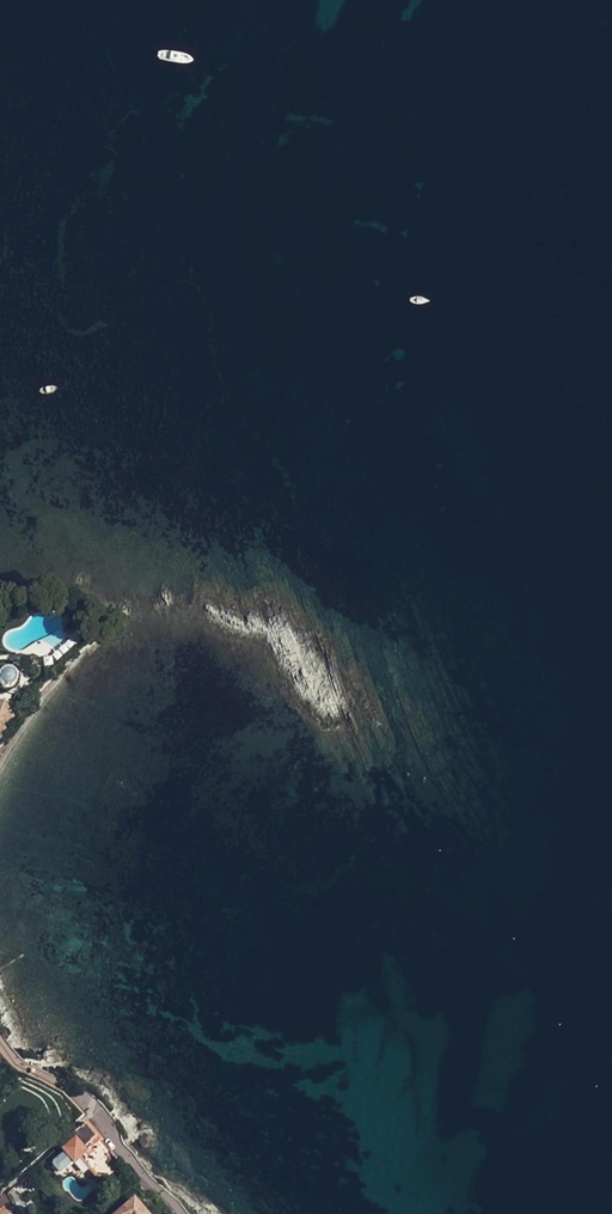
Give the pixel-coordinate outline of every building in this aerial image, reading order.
[(1,684),(2,686),(8,689),(13,688),(17,684),(19,678),(17,674),(16,671),(13,669),(9,668),(4,669),(1,671),(0,672),(0,683),(1,684)] [(6,731),(2,724),(13,718),(4,701),(0,704),(0,734),(6,731)] [(80,1160),(78,1158),(84,1152),(86,1154),(102,1141),(87,1123),(70,1139),(73,1143),(63,1152),(65,1154),(72,1163),(74,1164),(80,1160)] [(80,1160),(96,1179),(118,1161),(102,1141),(80,1160)] [(68,1166),(72,1163),(65,1154),(60,1158),(68,1166)] [(123,1185),(120,1182),(117,1182),(114,1184),(114,1188),(116,1190),(120,1191),(123,1189),(123,1185)] [(128,1207),(134,1202),(143,1212),(150,1205),(134,1186),(110,1206),(116,1213),(135,1213),(128,1207)] [(4,1201),(0,1203),(0,1213),(13,1213),(4,1201)] [(144,1213),(143,1212),(134,1202),(128,1207),(135,1213),(142,1213),(144,1213)]
